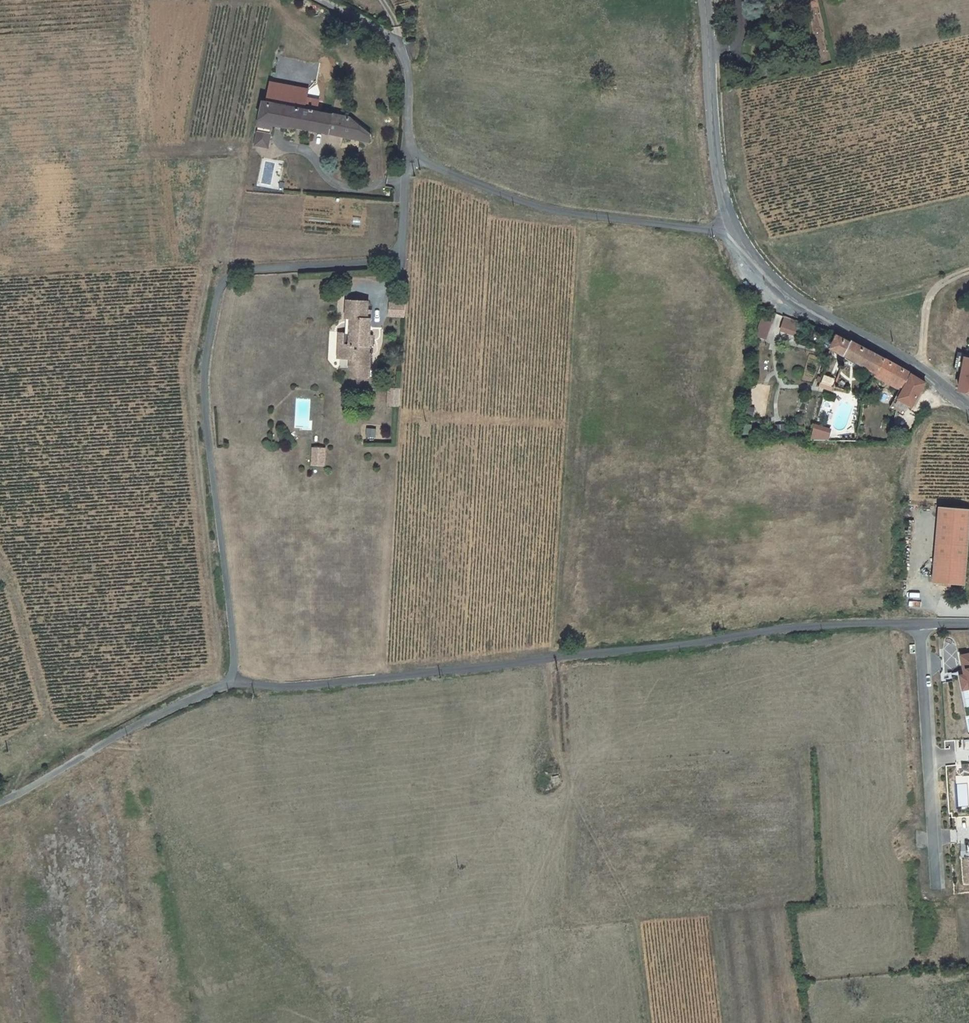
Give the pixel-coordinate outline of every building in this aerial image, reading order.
[(266,98),(306,106),(309,88),(269,80),(266,98)] [(258,139),(273,141),(274,128),(289,130),(290,126),(370,137),(370,131),(350,116),(263,104),(258,139)] [(273,141),(258,139),(256,148),(272,149),(273,141)] [(368,301),(347,299),(345,316),(346,316),(350,317),(349,332),(345,332),(338,332),(336,356),(348,357),(357,358),(356,363),(360,368),(367,369),(368,353),(367,353),(370,310),(367,310),(368,301)] [(389,303),(389,316),(404,316),(404,304),(389,303)] [(784,316),(779,332),(795,336),(799,320),(784,316)] [(761,318),(757,336),(767,339),(772,321),(761,318)] [(834,350),(878,374),(885,360),(841,336),(834,350)] [(357,358),(348,357),(348,367),(360,368),(356,363),(357,358)] [(963,357),(958,390),(968,392),(968,358),(963,357)] [(927,384),(885,360),(878,374),(905,387),(898,399),(912,407),(927,384)] [(831,389),(833,378),(823,375),(820,387),(831,389)] [(399,389),(388,389),(387,405),(398,406),(399,389)] [(830,440),(830,430),(812,429),(812,439),(830,440)] [(314,449),(313,465),(324,466),(325,449),(314,449)] [(964,585),(968,523),(968,509),(940,507),(933,582),(964,585)] [(965,699),(968,698),(968,654),(953,657),(956,671),(949,673),(950,677),(952,676),(955,690),(963,689),(965,699)] [(955,690),(959,708),(968,706),(968,698),(965,699),(963,689),(955,690)]
